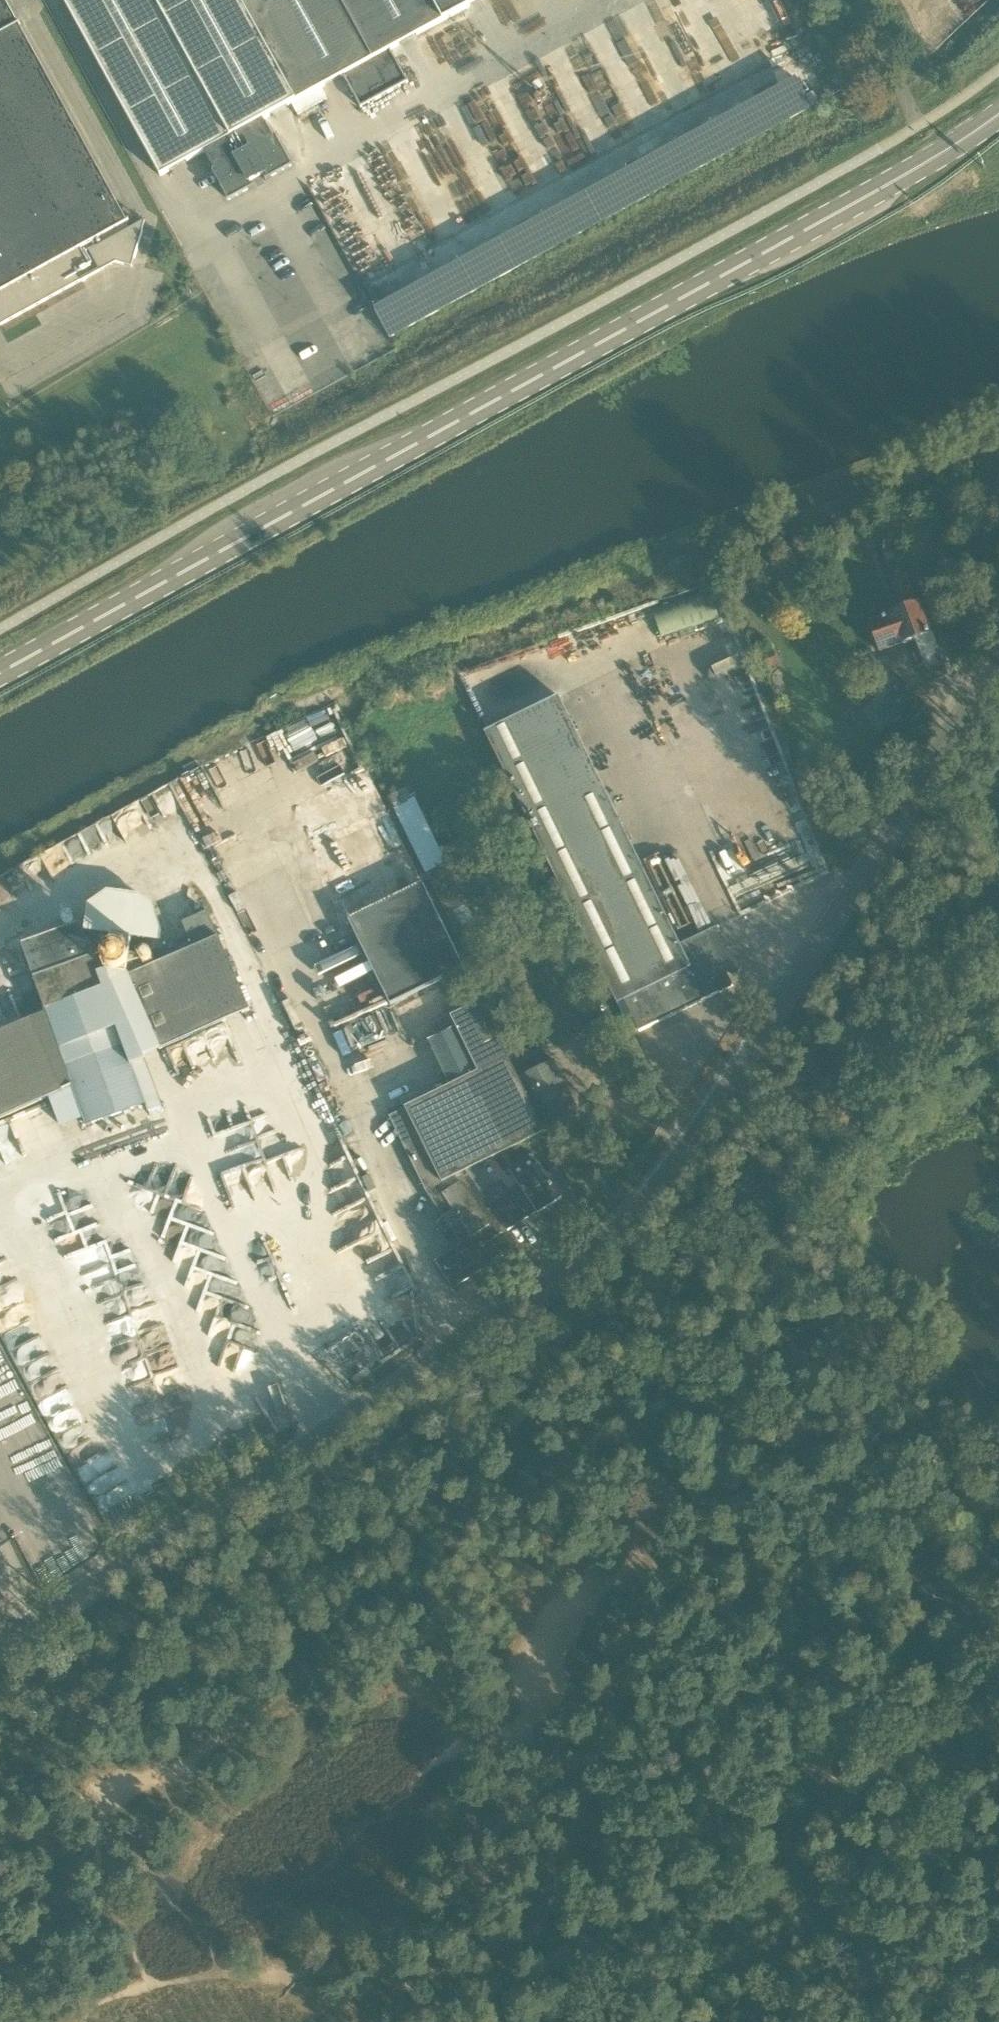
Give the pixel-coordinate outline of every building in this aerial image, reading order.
[(0,325),(82,280),(82,281),(117,263),(132,267),(143,230),(137,225),(131,229),(127,223),(129,221),(129,220),(127,221),(19,25),(21,24),(20,23),(19,24),(5,0),(0,0),(0,325)] [(160,176),(205,151),(215,169),(213,171),(229,199),(291,165),(275,136),(273,137),(263,119),(343,76),(361,108),(392,91),(341,0),(64,0),(160,176)] [(390,49),(481,0),(341,0),(392,91),(408,82),(390,49)] [(796,79),(662,147),(666,155),(675,151),(686,173),(811,109),(796,79)] [(388,336),(505,276),(490,246),(373,306),(388,336)] [(917,602),(902,562),(887,568),(902,608),(917,602)] [(654,611),(659,634),(713,621),(708,599),(654,611)] [(929,633),(918,604),(869,621),(880,651),(903,642),(904,643),(929,633)] [(559,697),(485,733),(617,1004),(624,1001),(639,1032),(733,986),(727,973),(740,967),(736,959),(734,959),(718,926),(679,945),(559,697)] [(371,776),(322,799),(374,908),(423,884),(371,776)] [(391,797),(396,809),(419,799),(413,786),(391,797)] [(423,884),(374,908),(349,919),(390,1005),(464,970),(423,884)] [(467,904),(477,924),(497,914),(488,894),(467,904)] [(150,1112),(162,1108),(144,1056),(162,1050),(161,1047),(250,1011),(210,911),(182,922),(193,950),(129,976),(127,973),(131,937),(111,935),(106,970),(99,973),(81,924),(22,945),(46,1012),(0,1032),(0,1118),(49,1096),(60,1128),(145,1098),(150,1112)] [(517,1246),(508,1231),(482,1194),(466,1171),(545,1131),(520,1080),(481,1002),(451,1016),(478,1071),(388,1116),(423,1185),(444,1217),(441,1218),(449,1229),(451,1228),(462,1244),(435,1262),(453,1288),(517,1246)] [(554,1064),(520,1080),(545,1131),(581,1114),(554,1064)] [(509,1169),(536,1211),(538,1214),(561,1198),(532,1154),(509,1169)] [(502,1181),(482,1194),(508,1231),(527,1219),(502,1181)]
